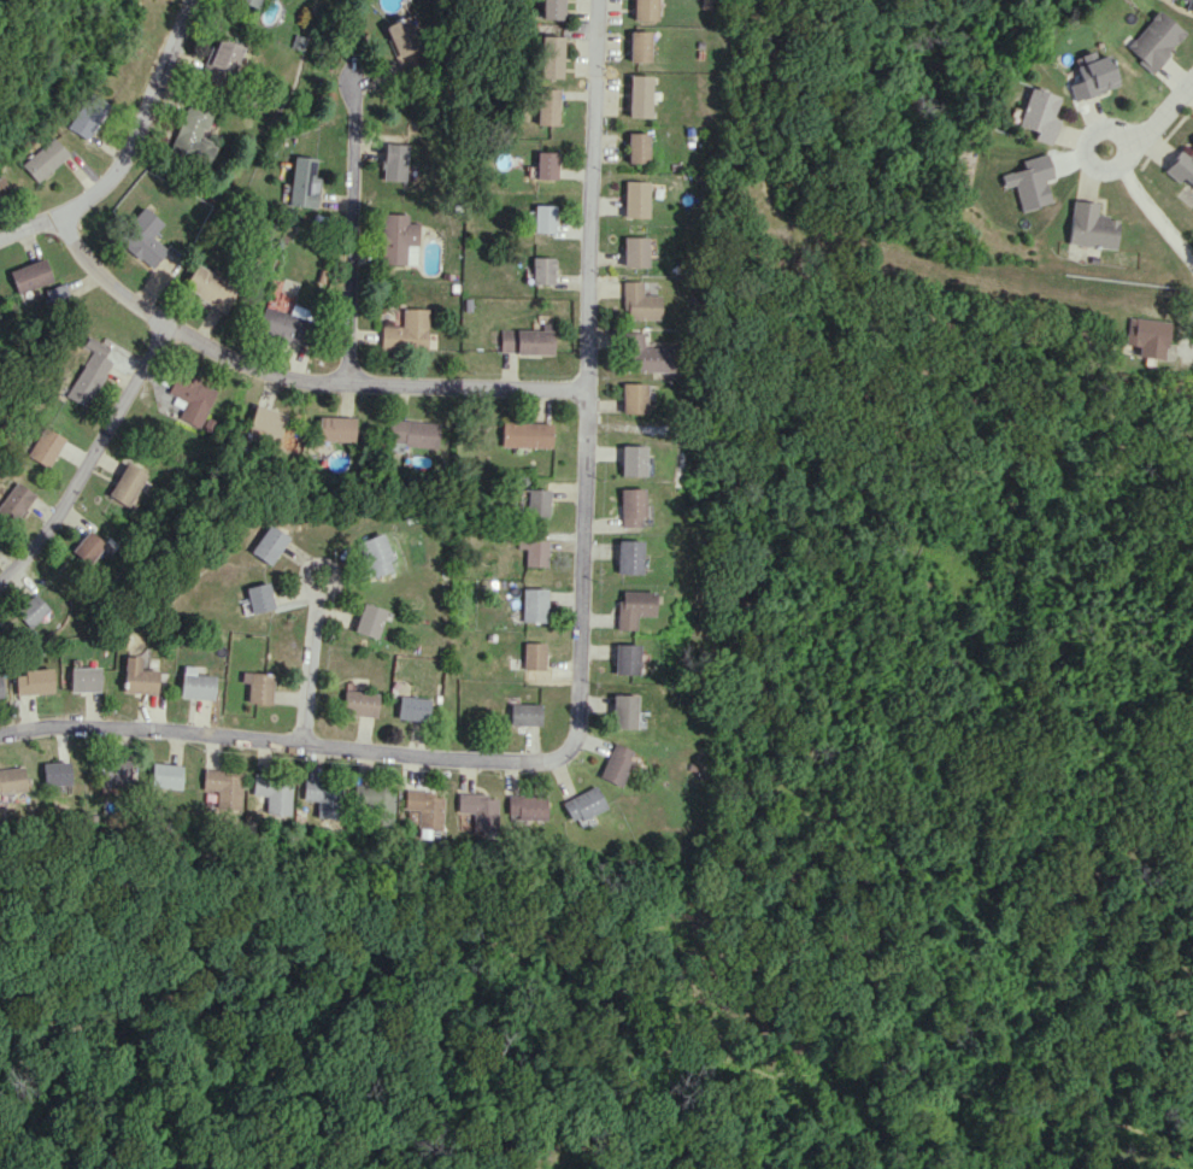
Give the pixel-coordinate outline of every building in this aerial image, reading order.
[(258,0),(233,0),(255,8),(258,0)] [(560,19),(561,0),(538,0),(537,18),(560,19)] [(656,20),(657,0),(632,0),(632,19),(656,20)] [(1186,1),(1184,9),(1192,11),(1192,0),(1184,0),(1186,1)] [(1150,71),(1185,34),(1158,10),(1124,47),(1150,71)] [(400,70),(424,59),(406,16),(382,26),(400,70)] [(649,61),(650,31),(629,30),(628,61),(649,61)] [(560,36),(536,35),(536,77),(559,77),(560,36)] [(241,47),(215,36),(200,69),(227,80),(241,47)] [(1072,100),(1117,87),(1107,54),(1094,57),(1092,50),(1072,56),(1079,80),(1067,83),(1072,100)] [(651,75),(629,75),(628,116),(650,116),(651,75)] [(111,99),(93,87),(66,127),(84,139),(111,99)] [(1051,144),(1057,119),(1051,118),(1057,96),(1027,87),(1016,126),(1035,131),(1033,139),(1051,144)] [(536,124),(557,124),(557,88),(536,88),(536,124)] [(186,103),(166,147),(207,165),(216,145),(198,137),(209,113),(186,103)] [(627,132),(628,163),(649,162),(648,132),(627,132)] [(1166,171),(1180,182),(1183,178),(1192,186),(1192,137),(1166,171)] [(19,161),(32,181),(68,157),(55,138),(19,161)] [(382,180),(405,181),(406,144),(383,143),(382,180)] [(535,178),(556,179),(557,152),(535,151),(535,178)] [(1051,202),(1045,180),(1053,178),(1046,153),(1020,160),(1022,168),(1000,174),(1004,188),(1014,185),(1021,210),(1051,202)] [(315,157),(290,156),(288,206),(316,207),(318,177),(313,177),(315,157)] [(650,181),(625,180),(624,217),(648,218),(650,181)] [(1099,202),(1073,200),(1068,244),(1116,249),(1119,218),(1097,216),(1099,202)] [(533,232),(555,232),(555,205),(534,204),(533,232)] [(163,249),(148,237),(160,222),(139,205),(112,239),(149,268),(163,249)] [(408,213),(381,213),(380,264),(418,265),(418,222),(408,222),(408,213)] [(648,236),(624,236),(623,266),(648,267),(648,236)] [(554,284),(554,257),(533,257),(532,283),(554,284)] [(49,281),(42,258),(7,269),(16,298),(28,294),(26,288),(49,281)] [(222,312),(236,287),(193,263),(178,288),(222,312)] [(642,281),(623,281),(622,318),(659,319),(660,294),(641,294),(642,281)] [(288,313),(262,306),(255,331),(301,344),(311,311),(291,305),(288,313)] [(427,308),(401,308),(401,325),(380,325),(380,349),(426,350),(427,308)] [(1136,356),(1162,359),(1167,321),(1126,316),(1123,344),(1137,345),(1136,356)] [(541,329),(500,329),(500,353),(552,354),(552,322),(541,322),(541,329)] [(642,332),(621,332),(622,372),(670,371),(669,346),(642,347),(642,332)] [(106,348),(85,337),(81,345),(88,349),(65,396),(85,407),(108,360),(102,357),(106,348)] [(200,428),(216,388),(176,371),(167,393),(185,401),(178,419),(200,428)] [(643,413),(643,383),(620,382),(619,413),(643,413)] [(288,414),(255,403),(247,427),(280,438),(288,414)] [(355,417),(318,416),(317,440),(354,441),(355,417)] [(438,421),(389,419),(389,444),(437,445),(438,421)] [(550,423),(501,422),(500,446),(549,447),(550,423)] [(47,467),(63,438),(42,426),(25,455),(47,467)] [(643,445),(618,445),(618,475),(643,476),(643,445)] [(106,495),(127,507),(145,474),(124,462),(106,495)] [(12,481),(0,502),(0,516),(13,524),(32,492),(12,481)] [(619,526),(641,526),(642,489),(620,488),(619,526)] [(548,489),(527,489),(527,515),(548,516),(548,489)] [(271,565),(287,535),(265,524),(249,553),(271,565)] [(104,543),(86,529),(69,551),(86,565),(104,543)] [(393,570),(382,533),(358,540),(370,577),(393,570)] [(547,540),(517,539),(517,548),(525,548),(525,566),(547,566),(547,540)] [(640,574),(641,540),(615,540),(615,573),(640,574)] [(274,608),(268,582),(245,587),(251,613),(274,608)] [(546,588),(522,588),(522,622),(547,622),(546,588)] [(653,591),(616,590),(615,629),(634,630),(634,616),(652,617),(653,591)] [(47,609),(31,593),(12,612),(28,628),(47,609)] [(376,639),(386,610),(363,602),(353,631),(376,639)] [(522,669),(544,670),(545,642),(523,642),(522,669)] [(638,644),(613,644),(612,673),(637,673),(638,644)] [(159,669),(141,669),(142,656),(125,656),(124,692),(158,693),(159,669)] [(101,691),(100,666),(70,667),(71,692),(101,691)] [(14,671),(14,694),(53,693),(52,669),(14,671)] [(272,704),(275,674),(244,671),(243,682),(250,683),(248,701),(272,704)] [(182,697),(215,699),(216,675),(183,673),(182,697)] [(378,692),(344,690),(343,714),(377,716),(378,692)] [(611,695),(611,728),(636,728),(635,694),(611,695)] [(429,697),(399,696),(398,718),(428,719),(429,697)] [(540,725),(541,704),(511,703),(510,724),(540,725)] [(621,787),(634,755),(632,754),(633,750),(613,742),(598,777),(621,787)] [(129,760),(97,760),(97,785),(129,785),(129,760)] [(70,784),(69,761),(42,762),(42,785),(70,784)] [(181,764),(150,763),(149,787),(180,789),(181,764)] [(23,766),(0,768),(0,803),(10,802),(9,792),(26,790),(23,766)] [(239,810),(240,770),(202,769),(202,790),(215,790),(214,809),(239,810)] [(265,796),(263,813),(287,815),(291,778),(253,774),(251,795),(265,796)] [(315,817),(338,818),(340,782),(303,781),(302,800),(316,800),(315,817)] [(393,787),(353,785),(352,806),(374,807),(374,826),(391,826),(393,787)] [(569,822),(605,808),(595,786),(560,801),(569,822)] [(439,830),(443,794),(405,789),(403,808),(418,809),(416,827),(439,830)] [(457,812),(471,813),(471,831),(495,832),(496,795),(457,794),(457,812)] [(545,820),(545,795),(507,796),(508,821),(545,820)]
